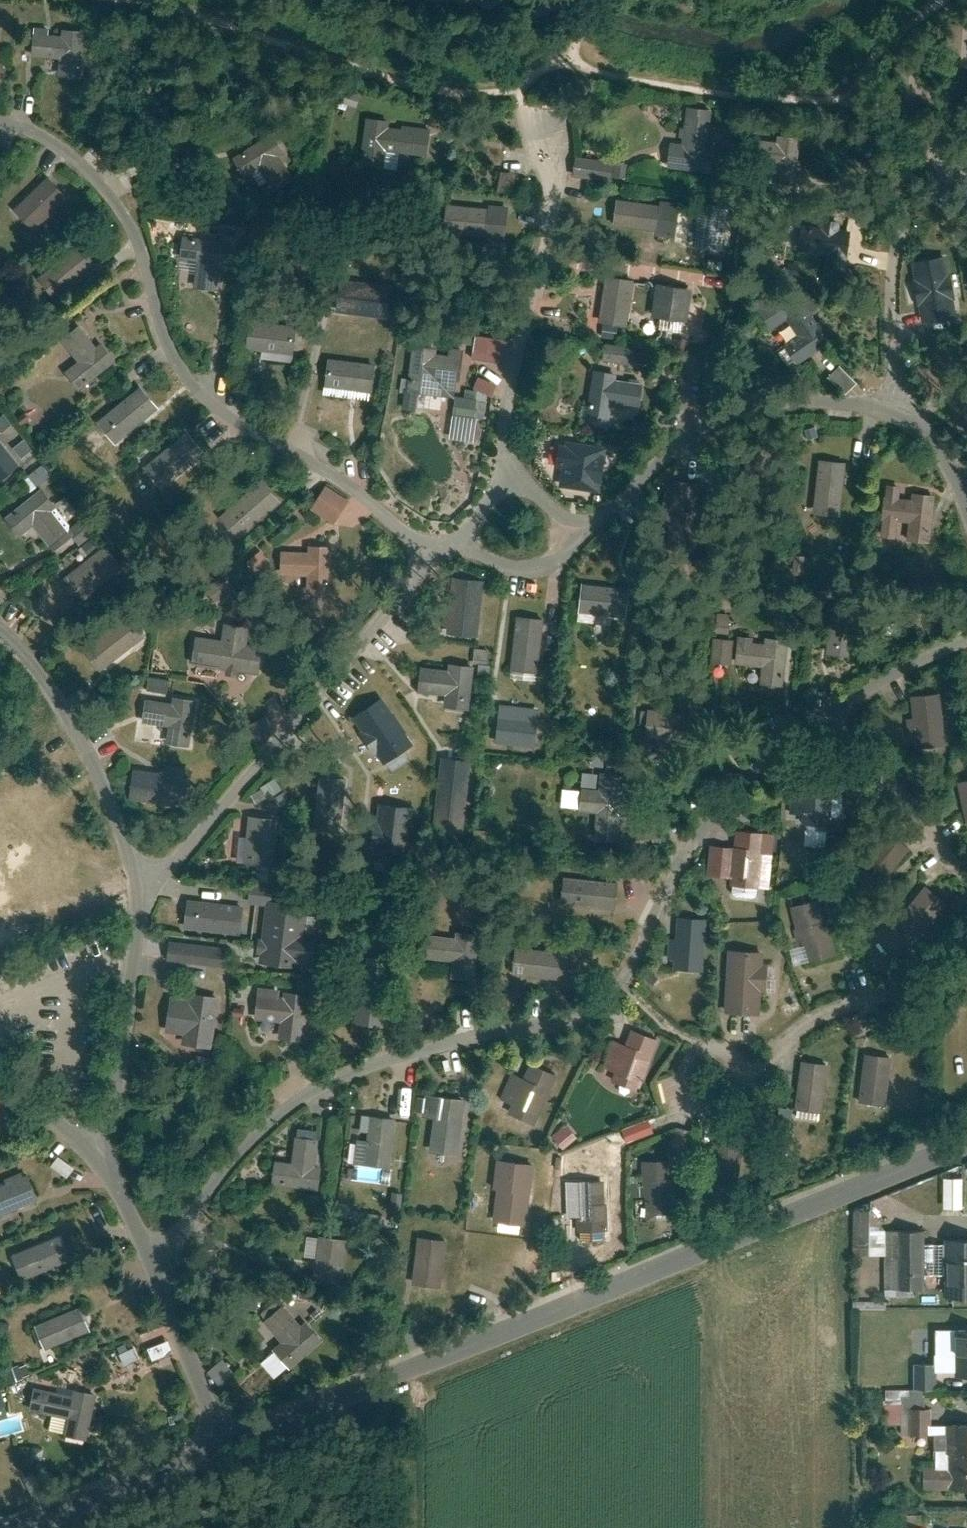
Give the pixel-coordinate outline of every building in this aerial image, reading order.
[(949,29),(952,67),(966,66),(966,27),(949,29)] [(51,78),(83,79),(85,32),(52,31),(51,78)] [(703,166),(709,112),(679,109),(673,163),(703,166)] [(435,132),(376,125),(373,155),(431,162),(435,132)] [(794,185),(801,137),(778,134),(777,142),(761,139),(757,163),(774,165),(771,182),(794,185)] [(279,142),(235,161),(245,186),(263,179),(272,198),(291,190),(282,168),(289,165),(279,142)] [(614,163),(576,155),(570,184),(608,191),(614,163)] [(12,216),(36,239),(65,209),(42,186),(12,216)] [(523,204),(464,197),(460,226),(519,234),(523,204)] [(680,207),(617,200),(614,226),(656,231),(655,236),(676,239),(680,207)] [(724,250),(730,206),(700,202),(694,246),(724,250)] [(821,226),(802,224),(798,251),(846,258),(850,230),(839,229),(839,222),(822,220),(821,226)] [(231,243),(183,237),(180,265),(199,267),(197,288),(218,291),(221,266),(228,267),(231,243)] [(946,254),(908,263),(921,320),(959,311),(946,254)] [(53,287),(76,310),(106,280),(83,257),(53,287)] [(626,334),(632,282),(583,276),(576,329),(626,334)] [(388,320),(393,286),(342,280),(338,314),(388,320)] [(694,288),(657,285),(653,322),(691,327),(694,288)] [(785,304),(744,340),(775,375),(815,339),(785,304)] [(298,331),(249,325),(245,355),(294,361),(298,331)] [(81,395),(118,365),(100,343),(86,355),(66,331),(54,341),(73,365),(63,374),(81,395)] [(479,333),(477,356),(506,359),(508,336),(479,333)] [(404,387),(455,395),(462,352),(411,344),(404,387)] [(328,359),(326,393),(374,397),(376,363),(328,359)] [(592,370),(587,416),(610,423),(613,406),(644,411),(645,379),(592,370)] [(455,436),(479,438),(480,416),(488,416),(490,393),(500,393),(501,377),(480,375),(479,387),(469,386),(468,396),(458,395),(455,436)] [(160,408),(142,385),(96,421),(114,444),(160,408)] [(21,460),(0,432),(0,476),(21,460)] [(198,456),(180,433),(134,468),(152,491),(198,456)] [(608,446),(557,440),(554,467),(561,468),(559,486),(603,491),(608,446)] [(844,460),(817,457),(811,509),(838,512),(844,460)] [(282,498),(264,475),(218,511),(236,534),(282,498)] [(315,509),(342,521),(354,494),(327,482),(315,509)] [(58,509),(42,489),(4,520),(20,540),(34,528),(50,548),(68,534),(52,513),(58,509)] [(925,495),(874,489),(868,542),(919,547),(925,495)] [(698,498),(673,495),(667,544),(692,547),(698,498)] [(64,576),(81,603),(126,573),(108,547),(64,576)] [(316,583),(313,551),(269,556),(272,588),(316,583)] [(455,579),(447,634),(476,638),(484,583),(455,579)] [(574,613),(624,618),(627,590),(577,585),(574,613)] [(852,608),(833,604),(828,631),(846,634),(844,643),(878,650),(885,608),(853,602),(852,608)] [(129,615),(87,648),(104,670),(146,637),(129,615)] [(538,677),(544,622),(513,619),(507,673),(538,677)] [(224,639),(198,635),(194,666),(260,675),(265,645),(246,642),(248,626),(226,623),(224,639)] [(757,640),(738,636),(733,662),(750,666),(748,675),(782,681),(790,640),(758,634),(757,640)] [(470,707),(474,668),(444,665),(440,703),(470,707)] [(198,700),(148,693),(144,721),(170,724),(167,742),(191,745),(198,700)] [(942,695),(906,699),(911,750),(947,746),(942,695)] [(536,705),(499,703),(496,743),(534,746),(536,705)] [(407,739),(386,706),(360,722),(381,756),(407,739)] [(686,744),(690,713),(645,708),(641,738),(686,744)] [(471,765),(444,761),(436,822),(463,825),(471,765)] [(165,771),(142,768),(137,799),(183,806),(188,769),(166,766),(165,771)] [(583,835),(619,839),(624,776),(588,772),(586,796),(580,796),(578,822),(584,822),(583,835)] [(341,834),(347,779),(317,776),(311,830),(341,834)] [(827,780),(797,776),(793,821),(823,825),(827,780)] [(954,783),(962,828),(966,827),(966,781),(954,783)] [(403,865),(409,811),(379,808),(373,862),(403,865)] [(276,821),(249,818),(243,863),(270,866),(276,821)] [(909,847),(886,827),(856,860),(879,881),(909,847)] [(765,845),(734,842),(730,887),(760,890),(765,845)] [(557,909),(611,912),(613,880),(559,877),(557,909)] [(950,899),(927,879),(897,912),(919,933),(950,899)] [(263,910),(239,907),(235,935),(262,939),(259,960),(296,965),(297,955),(314,957),(317,935),(302,933),(306,903),(265,897),(263,910)] [(819,901),(790,910),(803,953),(832,944),(819,901)] [(227,911),(174,907),(171,940),(224,944),(227,911)] [(711,916),(675,913),(670,964),(706,968),(711,916)] [(479,983),(485,938),(458,934),(457,944),(431,940),(427,964),(455,968),(454,980),(479,983)] [(567,949),(517,947),(515,980),(565,982),(567,949)] [(763,953),(727,951),(723,1014),(760,1016),(761,992),(767,992),(769,967),(762,966),(763,953)] [(210,957),(148,952),(147,971),(209,976),(210,957)] [(360,977),(355,1027),(388,1030),(393,980),(360,977)] [(306,1038),(313,993),(286,989),(284,999),(258,995),(255,1020),(283,1023),(281,1035),(306,1038)] [(212,1053),(222,997),(194,992),(192,1005),(173,1001),(168,1028),(187,1031),(183,1048),(212,1053)] [(638,1094),(661,1041),(628,1027),(605,1079),(638,1094)] [(900,1042),(868,1038),(862,1086),(895,1089),(900,1042)] [(830,1066),(797,1062),(792,1109),(824,1113),(830,1066)] [(542,1122),(563,1075),(538,1064),(530,1081),(515,1075),(505,1098),(513,1102),(511,1108),(542,1122)] [(463,1103),(421,1099),(418,1123),(437,1125),(435,1145),(459,1147),(463,1103)] [(400,1119),(370,1114),(362,1165),(392,1170),(400,1119)] [(325,1144),(299,1138),(294,1162),(275,1158),(270,1184),(322,1194),(327,1166),(321,1165),(325,1144)] [(60,1155),(55,1165),(72,1172),(77,1162),(60,1155)] [(673,1159),(638,1161),(641,1213),(676,1211),(673,1159)] [(532,1167),(496,1162),(489,1224),(525,1228),(532,1167)] [(30,1174),(0,1185),(0,1214),(39,1200),(30,1174)] [(960,1175),(942,1175),(942,1204),(960,1204),(960,1175)] [(603,1183),(571,1183),(572,1233),(604,1233),(603,1183)] [(869,1254),(889,1254),(888,1229),(869,1229),(869,1254)] [(923,1229),(888,1229),(889,1254),(889,1286),(924,1285),(923,1229)] [(73,1258),(62,1232),(14,1253),(25,1278),(73,1258)] [(354,1239),(317,1234),(312,1271),(348,1277),(354,1239)] [(944,1237),(945,1292),(966,1292),(966,1237),(944,1237)] [(446,1242),(415,1239),(410,1285),(440,1289),(446,1242)] [(83,1307),(38,1325),(48,1349),(93,1331),(83,1307)] [(292,1313),(272,1331),(282,1343),(276,1348),(292,1367),(324,1339),(306,1319),(301,1324),(292,1313)] [(950,1327),(950,1371),(966,1371),(966,1327),(950,1327)] [(939,1360),(915,1361),(915,1384),(939,1384),(939,1360)] [(84,1440),(95,1393),(74,1388),(71,1400),(55,1396),(51,1415),(68,1419),(64,1436),(84,1440)] [(931,1407),(912,1407),(912,1432),(932,1432),(931,1407)] [(24,1432),(23,1417),(0,1419),(0,1434),(24,1432)] [(947,1421),(947,1466),(948,1486),(966,1485),(966,1421),(947,1421)] [(947,1466),(922,1467),(922,1486),(948,1486),(947,1466)]
